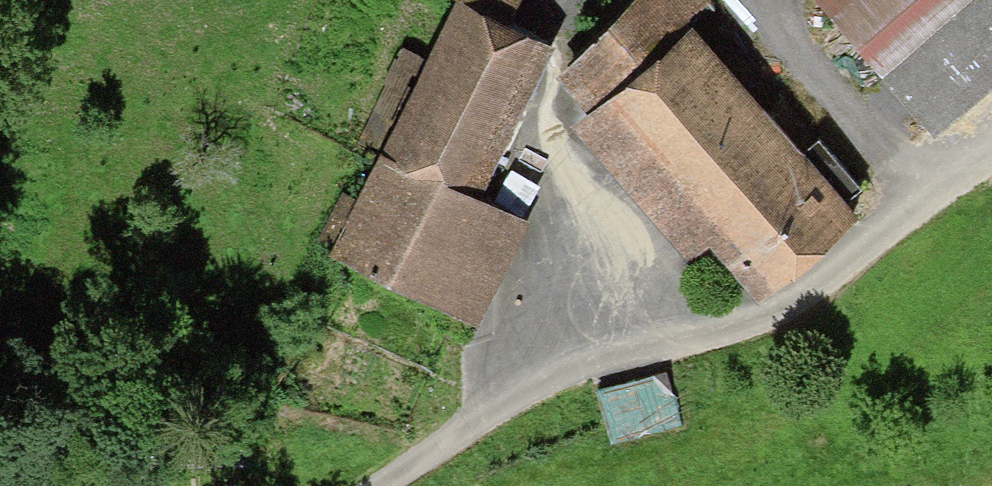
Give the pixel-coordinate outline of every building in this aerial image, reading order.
[(474,0),(464,0),(433,61),(518,102),(550,37),(509,17),(474,0)] [(509,17),(518,0),(474,0),(509,17)] [(600,99),(690,22),(715,0),(631,0),(564,58),(600,99)] [(889,73),(975,0),(850,0),(836,12),(889,73)] [(889,73),(931,122),(991,71),(991,0),(975,0),(889,73)] [(600,99),(711,227),(816,137),(784,100),(768,113),(690,22),(600,99)] [(382,164),(389,149),(433,61),(405,46),(353,150),(382,164)] [(518,102),(433,61),(389,149),(474,191),(476,187),(518,102)] [(819,134),(816,137),(711,227),(765,290),(816,246),(855,213),(844,200),(862,184),(819,134)] [(474,191),(389,149),(382,164),(364,200),(375,205),(350,255),(441,300),(445,293),(469,244),(493,196),(476,187),(474,191)] [(454,298),(445,293),(441,300),(439,304),(449,309),(454,298)] [(614,440),(682,422),(667,368),(599,386),(614,440)]
